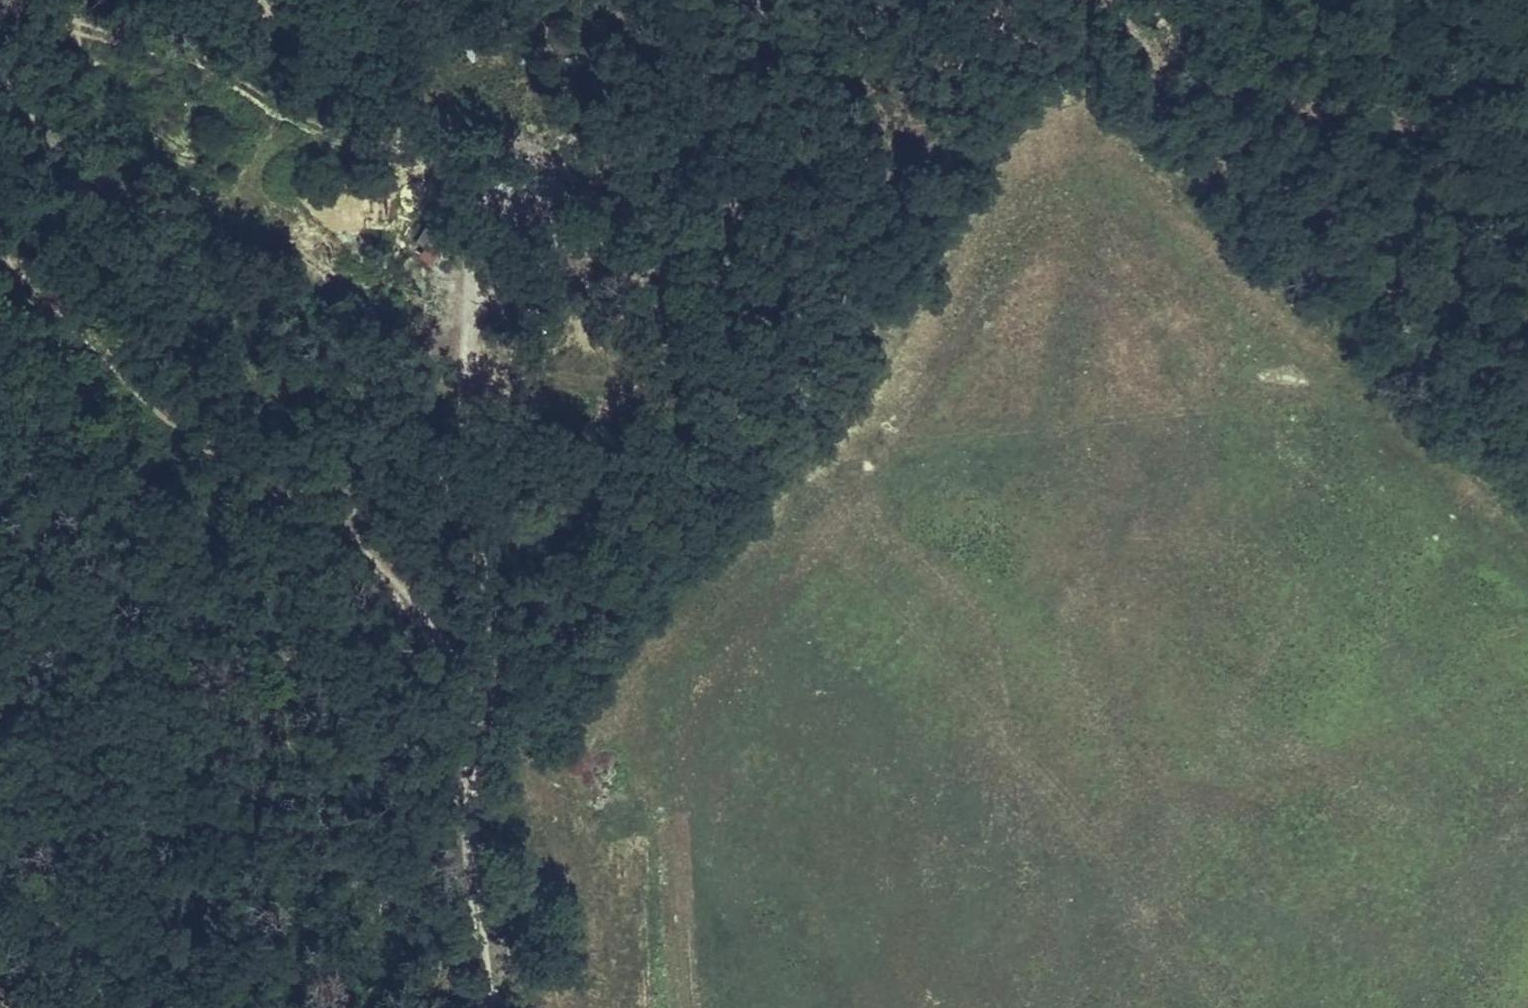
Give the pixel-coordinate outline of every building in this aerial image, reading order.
[(433,265),(441,245),(424,238),(416,258),(433,265)]
